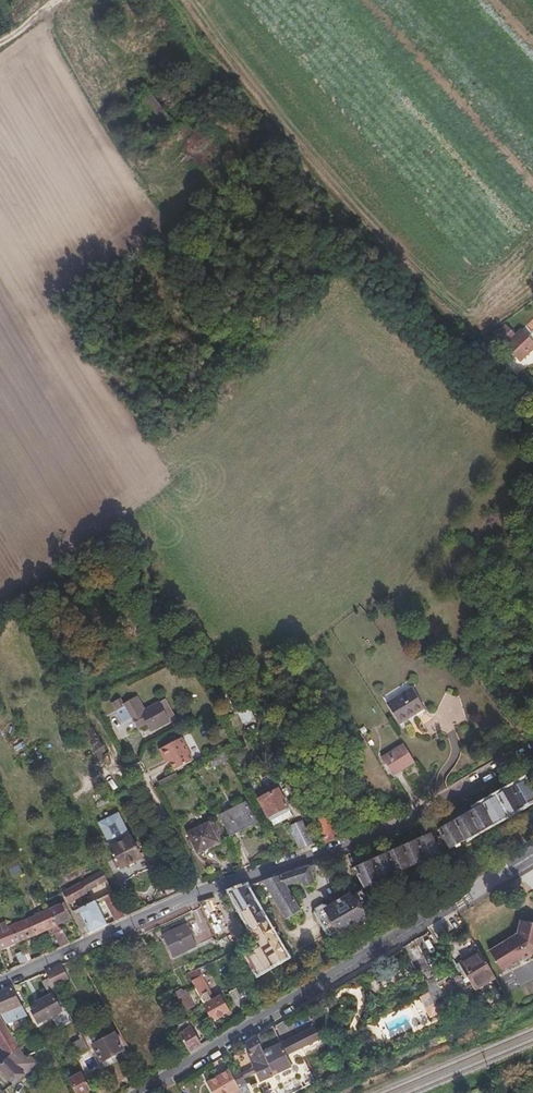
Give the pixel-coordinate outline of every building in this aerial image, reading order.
[(165,231),(156,239),(160,244),(170,236),(165,231)] [(522,329),(513,338),(502,329),(497,334),(494,332),(489,337),(517,365),(532,349),(532,348),(523,338),(527,334),(522,329)] [(233,687),(223,693),(241,727),(252,722),(233,687)] [(397,729),(423,714),(411,693),(386,708),(397,729)] [(149,733),(168,723),(159,705),(136,717),(128,703),(122,706),(119,700),(111,704),(115,712),(121,709),(128,722),(131,720),(136,729),(145,724),(149,733)] [(81,734),(92,755),(102,750),(91,728),(81,734)] [(181,742),(158,754),(164,764),(168,762),(170,766),(174,775),(193,765),(181,742)] [(397,745),(385,751),(397,771),(408,765),(397,745)] [(391,774),(397,771),(385,751),(379,755),(391,774)] [(224,756),(217,759),(221,767),(228,763),(224,756)] [(522,781),(507,789),(519,809),(532,800),(522,781)] [(519,809),(507,789),(493,798),(505,817),(519,809)] [(124,791),(114,796),(118,804),(128,799),(124,791)] [(264,817),(283,807),(274,791),(256,801),(264,817)] [(505,817),(493,798),(479,806),(491,825),(505,817)] [(228,837),(253,824),(243,805),(218,818),(228,837)] [(491,825),(479,806),(465,814),(476,834),(491,825)] [(343,838),(327,808),(307,818),(321,846),(343,838)] [(476,834),(465,814),(451,823),(462,842),(476,834)] [(297,850),(309,846),(296,822),(284,825),(297,850)] [(462,842),(451,823),(437,830),(448,851),(462,842)] [(195,858),(217,847),(207,827),(185,838),(195,858)] [(116,846),(129,839),(125,832),(112,839),(116,846)] [(422,863),(438,856),(429,835),(413,842),(422,863)] [(138,858),(142,856),(134,839),(130,841),(129,839),(116,846),(109,850),(119,870),(139,859),(138,858)] [(405,871),(422,863),(413,842),(396,850),(405,871)] [(391,877),(405,871),(396,850),(382,856),(391,877)] [(375,884),(391,877),(382,856),(366,863),(375,884)] [(360,891),(375,884),(366,863),(350,870),(360,891)] [(313,884),(308,867),(261,883),(283,921),(298,912),(284,887),(298,882),(301,888),(313,884)] [(86,895),(105,883),(100,873),(90,879),(84,882),(81,884),(86,895)] [(160,885),(167,899),(178,894),(170,879),(160,885)] [(68,905),(86,895),(81,884),(70,891),(63,895),(68,905)] [(255,905),(245,888),(238,890),(228,894),(239,914),(255,905)] [(364,901),(358,891),(326,911),(324,908),(319,907),(312,911),(312,915),(324,936),(329,937),(338,932),(340,934),(363,921),(355,907),(364,901)] [(111,894),(103,898),(115,924),(125,919),(113,893),(111,894)] [(107,928),(95,902),(78,910),(78,911),(89,936),(107,928)] [(56,928),(72,921),(65,905),(50,912),(56,928)] [(255,905),(239,914),(250,932),(265,923),(255,905)] [(49,931),(56,928),(50,912),(29,921),(36,936),(49,931)] [(19,944),(36,936),(29,921),(13,928),(19,944)] [(275,940),(265,923),(250,932),(260,949),(275,940)] [(499,975),(519,962),(520,964),(528,959),(527,958),(532,954),(532,927),(519,924),(516,925),(513,937),(485,954),(499,975)] [(172,958),(196,947),(187,927),(162,938),(172,958)] [(19,944),(13,928),(0,934),(0,952),(19,944)] [(56,928),(49,931),(52,939),(56,937),(62,949),(71,945),(64,933),(56,928)] [(286,959),(275,940),(260,949),(271,968),(286,959)] [(271,968),(260,949),(246,957),(256,976),(271,968)] [(467,960),(483,986),(492,979),(477,954),(467,960)] [(472,992),(483,986),(467,960),(457,967),(472,992)] [(49,981),(52,987),(67,979),(61,967),(45,974),(49,981)] [(200,977),(191,982),(204,1006),(202,1007),(210,1023),(228,1013),(219,998),(213,1001),(200,977)] [(49,997),(55,993),(52,987),(49,981),(42,984),(49,997)] [(11,989),(0,994),(0,1018),(1,1017),(21,1008),(11,989)] [(183,996),(175,1000),(182,1013),(192,1008),(187,998),(185,999),(183,996)] [(59,1011),(52,998),(43,1002),(45,1005),(32,1012),(38,1023),(59,1011)] [(164,1011),(177,1004),(174,999),(161,1006),(164,1011)] [(21,1008),(1,1017),(7,1027),(27,1018),(24,1012),(21,1008)] [(7,1056),(17,1050),(0,1020),(0,1046),(7,1056)] [(179,1033),(176,1034),(188,1054),(207,1043),(198,1028),(192,1032),(190,1029),(180,1035),(179,1033)] [(288,1057),(321,1043),(314,1029),(282,1043),(288,1057)] [(113,1057),(122,1052),(113,1035),(92,1047),(104,1069),(116,1063),(113,1057)] [(259,1084),(273,1078),(272,1076),(262,1055),(255,1039),(245,1045),(250,1056),(247,1057),(259,1084)] [(45,1051),(41,1044),(19,1054),(23,1061),(45,1051)] [(262,1055),(272,1076),(289,1068),(279,1047),(262,1055)] [(17,1050),(7,1056),(6,1057),(7,1060),(0,1067),(0,1072),(13,1087),(24,1077),(22,1075),(24,1072),(23,1061),(19,1054),(17,1050)] [(229,1073),(206,1085),(211,1092),(240,1092),(229,1073)] [(81,1075),(70,1081),(76,1092),(87,1092),(90,1092),(81,1075)]
